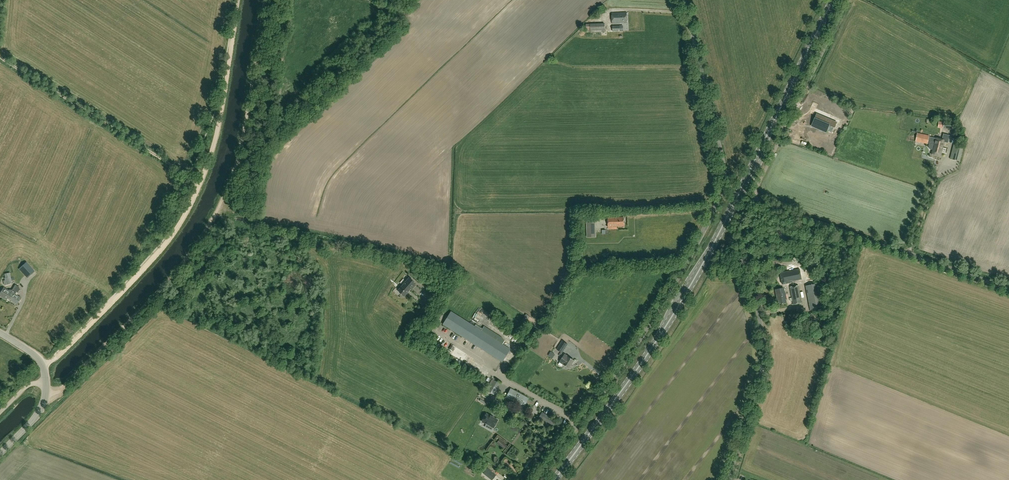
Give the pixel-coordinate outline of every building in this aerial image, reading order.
[(627,13),(612,13),(612,24),(627,23),(627,13)] [(605,24),(590,24),(586,25),(586,32),(591,32),(605,32),(605,24)] [(837,123),(818,115),(817,118),(816,117),(812,125),(827,131),(829,125),(835,127),(837,123)] [(807,136),(813,122),(807,119),(800,133),(807,136)] [(943,128),(954,130),(956,122),(944,121),(943,128)] [(929,135),(917,133),(916,141),(927,144),(929,135)] [(936,138),(934,146),(932,154),(940,157),(945,140),(936,138)] [(814,146),(824,147),(825,141),(815,139),(814,146)] [(960,161),(963,147),(955,144),(951,159),(960,161)] [(608,217),(608,227),(608,229),(617,229),(617,227),(624,226),(624,217),(617,218),(617,217),(608,217)] [(587,221),(587,237),(596,237),(595,221),(587,221)] [(27,278),(35,271),(26,262),(19,269),(27,278)] [(789,283),(793,282),(792,281),(797,280),(802,279),(799,269),(780,273),(782,285),(789,283)] [(409,277),(398,290),(402,293),(401,294),(404,296),(415,284),(412,282),(413,281),(409,277)] [(806,286),(811,310),(823,308),(818,283),(806,286)] [(18,289),(19,288),(19,287),(15,285),(12,290),(9,290),(8,291),(4,288),(0,294),(0,296),(1,296),(5,298),(5,297),(7,298),(8,298),(18,304),(21,298),(17,295),(18,293),(19,293),(21,290),(18,289)] [(802,303),(799,285),(793,286),(790,287),(794,305),(802,303)] [(433,296),(437,292),(432,287),(428,291),(433,296)] [(784,288),(776,290),(777,298),(778,298),(779,304),(786,303),(786,300),(787,299),(786,292),(785,293),(784,288)] [(451,312),(443,324),(502,361),(510,349),(451,312)] [(526,314),(522,319),(514,331),(512,330),(509,333),(514,336),(516,333),(524,322),(525,322),(529,317),(526,314)] [(562,341),(557,350),(561,352),(559,355),(560,356),(568,344),(562,341)] [(574,361),(568,357),(565,354),(562,358),(561,358),(560,360),(560,361),(560,362),(569,368),(570,367),(571,368),(572,366),(572,364),(574,361)] [(461,358),(466,366),(469,364),(465,356),(461,358)] [(488,389),(493,393),(501,384),(496,380),(488,389)] [(529,398),(511,388),(506,397),(523,407),(522,410),(525,411),(527,408),(524,407),(529,398)] [(542,412),(539,417),(554,426),(558,421),(542,412)] [(496,429),(500,422),(489,415),(485,423),(489,425),(487,428),(494,432),(496,429)] [(492,479),(495,475),(490,471),(486,475),(492,479)]
